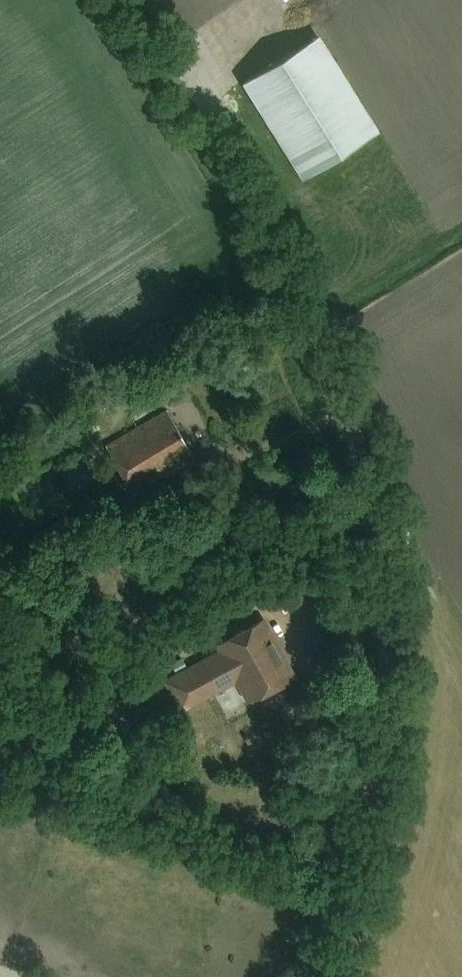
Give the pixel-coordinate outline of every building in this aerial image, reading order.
[(377,134),(317,38),(243,83),(304,180),(377,134)] [(134,494),(193,459),(166,412),(106,448),(134,494)] [(247,701),(293,676),(262,620),(217,645),(220,652),(165,683),(180,711),(236,680),(247,701)] [(56,664),(70,656),(63,644),(49,652),(56,664)] [(182,659),(171,665),(177,675),(187,669),(182,659)]
